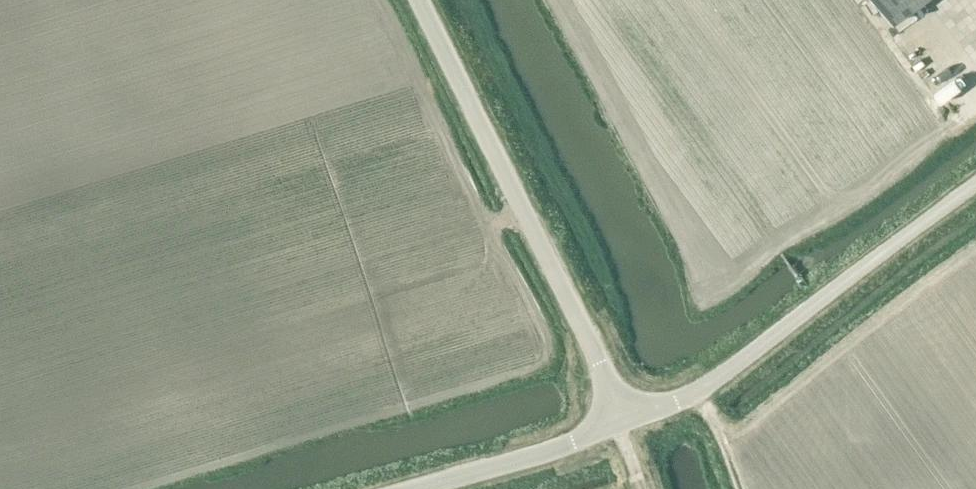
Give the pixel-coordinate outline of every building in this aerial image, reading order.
[(895,21),(923,0),(880,0),(895,21)]
